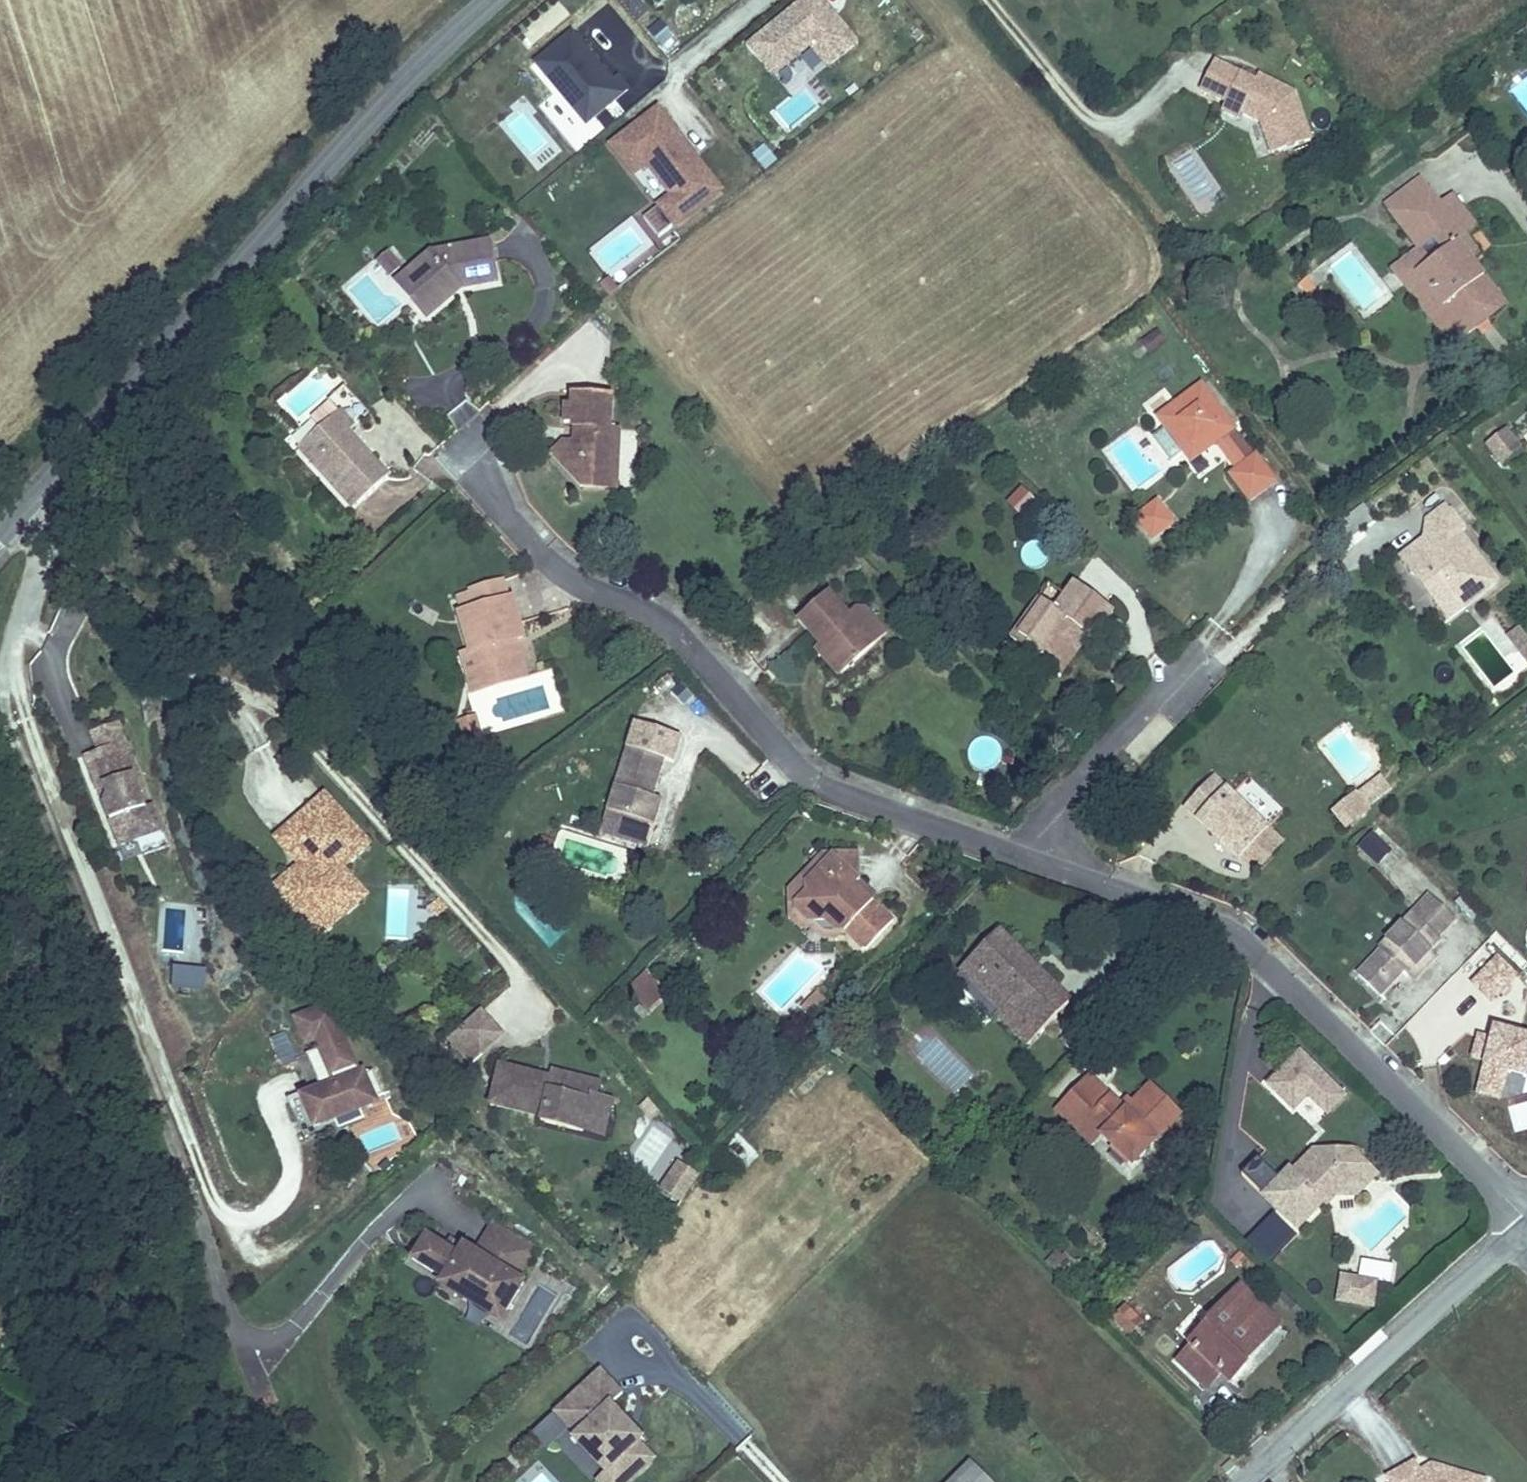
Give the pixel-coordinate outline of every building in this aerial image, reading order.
[(846,0),(789,0),(751,32),(776,61),(812,31),(829,51),(864,22),(846,0)] [(573,18),(537,48),(588,109),(629,75),(618,62),(613,66),(573,18)] [(669,55),(682,41),(659,19),(646,32),(669,55)] [(1316,131),(1299,84),(1277,73),(1274,79),(1260,72),(1219,53),(1205,82),(1231,94),(1235,87),(1249,94),(1245,103),(1266,113),(1277,145),(1316,131)] [(1277,73),(1263,67),(1260,72),(1274,79),(1277,73)] [(1245,103),(1249,94),(1235,87),(1231,94),(1228,102),(1242,109),(1245,103)] [(676,211),(723,175),(660,95),(614,130),(636,159),(649,149),(674,182),(661,191),(676,211)] [(751,158),(769,170),(778,156),(760,144),(751,158)] [(1434,287),(1457,320),(1465,331),(1511,300),(1480,251),(1486,246),(1472,227),(1447,194),(1429,170),(1396,193),(1417,224),(1429,214),(1437,226),(1441,224),(1454,243),(1424,264),(1440,282),(1434,287)] [(1447,194),(1472,227),(1486,217),(1462,186),(1447,194)] [(660,223),(676,211),(661,191),(645,204),(660,223)] [(1448,327),(1457,320),(1434,287),(1440,282),(1424,264),(1454,243),(1441,224),(1437,226),(1429,214),(1417,224),(1429,240),(1401,261),(1448,327)] [(442,286),(451,297),(470,282),(503,277),(497,234),(440,241),(404,272),(426,299),(442,286)] [(392,279),(408,262),(391,247),(375,264),(392,279)] [(435,310),(451,297),(442,286),(426,299),(435,310)] [(1215,435),(1227,426),(1238,418),(1205,376),(1164,407),(1195,451),(1215,435)] [(602,466),(623,467),(625,422),(612,421),(612,383),(583,381),(581,394),(573,395),(572,420),(580,420),(580,426),(588,426),(588,437),(566,435),(554,446),(586,479),(602,466)] [(316,407),(327,418),(331,415),(346,403),(335,390),(316,407)] [(343,427),(350,422),(358,416),(346,403),(331,415),(343,427)] [(331,415),(327,418),(302,440),(355,499),(390,470),(350,422),(343,427),(331,415)] [(1238,462),(1249,455),(1227,426),(1215,435),(1238,462)] [(1484,445),(1502,468),(1526,450),(1508,426),(1484,445)] [(1259,447),(1249,455),(1238,462),(1230,468),(1248,495),(1279,473),(1259,447)] [(1026,517),(1037,496),(1014,485),(1003,506),(1026,517)] [(1150,522),(1167,511),(1152,491),(1135,504),(1150,522)] [(1452,605),(1497,571),(1460,527),(1466,522),(1448,500),(1432,516),(1432,536),(1427,542),(1417,541),(1406,551),(1421,568),(1434,568),(1443,580),(1444,595),(1452,605)] [(1048,590),(1035,610),(1068,643),(1087,618),(1096,623),(1101,626),(1120,598),(1079,570),(1060,597),(1048,590)] [(1499,574),(1497,571),(1452,605),(1456,610),(1499,574)] [(824,631),(847,654),(884,621),(839,572),(803,605),(825,630),(824,631)] [(476,641),(486,676),(525,664),(519,634),(512,636),(510,626),(526,621),(515,586),(509,587),(503,573),(470,581),(474,597),(464,601),(476,641)] [(1041,586),(1028,603),(1035,610),(1048,590),(1041,586)] [(1035,610),(1028,603),(1014,623),(1042,645),(1043,635),(1027,621),(1035,610)] [(1043,635),(1042,645),(1058,657),(1068,643),(1035,610),(1027,621),(1043,635)] [(1068,643),(1075,650),(1096,623),(1087,618),(1068,643)] [(1518,620),(1508,627),(1526,652),(1526,630),(1518,620)] [(841,660),(847,654),(824,631),(819,635),(841,660)] [(478,679),(486,676),(476,641),(468,644),(478,679)] [(1066,663),(1075,650),(1068,643),(1058,657),(1066,663)] [(470,732),(486,729),(480,708),(465,714),(470,732)] [(604,798),(654,816),(664,791),(658,788),(668,753),(673,754),(682,729),(631,713),(604,798)] [(101,751),(87,757),(99,788),(106,786),(110,795),(105,805),(111,820),(119,817),(131,823),(137,839),(163,829),(153,803),(146,806),(139,790),(127,758),(133,756),(120,723),(93,733),(101,751)] [(987,735),(968,752),(985,770),(1004,753),(987,735)] [(145,788),(133,756),(127,758),(139,790),(145,788)] [(1186,796),(1242,846),(1272,815),(1215,765),(1186,796)] [(1354,810),(1374,796),(1361,778),(1341,794),(1354,810)] [(110,795),(106,786),(99,788),(105,805),(110,795)] [(330,808),(342,798),(331,787),(320,797),(330,808)] [(375,834),(342,798),(330,808),(320,797),(295,820),(306,831),(301,836),(315,851),(308,857),(281,881),(296,897),(299,893),(317,912),(320,909),(332,922),(358,898),(334,871),(348,859),(375,834)] [(646,836),(654,816),(604,798),(596,820),(646,836)] [(1272,815),(1242,846),(1257,859),(1286,828),(1272,815)] [(137,839),(131,823),(119,817),(111,820),(121,845),(137,839)] [(306,831),(295,820),(284,830),(308,857),(315,851),(301,836),(306,831)] [(1358,846),(1376,867),(1394,852),(1376,831),(1358,846)] [(824,921),(846,924),(859,935),(886,906),(850,871),(857,866),(850,846),(817,852),(809,861),(817,868),(803,883),(802,897),(801,912),(824,921)] [(348,859),(334,871),(358,898),(372,885),(348,859)] [(834,934),(846,924),(824,921),(801,912),(802,897),(803,883),(817,868),(809,861),(785,887),(782,909),(796,926),(805,919),(822,934),(834,934)] [(1464,913),(1439,888),(1425,903),(1451,927),(1464,913)] [(332,922),(320,909),(317,912),(299,893),(296,897),(324,928),(332,922)] [(1425,903),(1421,907),(1447,931),(1451,927),(1425,903)] [(1447,931),(1421,907),(1361,969),(1385,993),(1402,975),(1429,947),(1432,950),(1449,933),(1447,931)] [(956,952),(996,989),(1003,983),(1036,1014),(1067,979),(995,910),(956,952)] [(1504,959),(1513,950),(1496,934),(1460,972),(1492,1003),(1519,974),(1504,959)] [(1432,950),(1429,947),(1402,975),(1409,982),(1436,954),(1432,950)] [(170,990),(206,992),(207,968),(171,966),(170,990)] [(809,991),(818,999),(833,983),(823,975),(809,991)] [(642,1004),(665,996),(659,979),(636,988),(642,1004)] [(1003,983),(996,989),(990,994),(1024,1027),(1036,1014),(1003,983)] [(488,1001),(466,1021),(483,1039),(505,1019),(488,1001)] [(325,1010),(297,1022),(306,1044),(315,1039),(321,1051),(297,1062),(323,1124),(332,1120),(337,1117),(343,1130),(363,1121),(358,1109),(373,1103),(372,1100),(382,1096),(372,1073),(360,1078),(347,1046),(342,1049),(325,1010)] [(1478,1026),(1472,1059),(1481,1060),(1475,1096),(1503,1101),(1509,1071),(1526,1074),(1526,1035),(1478,1026)] [(1308,1097),(1328,1117),(1348,1096),(1299,1047),(1262,1085),(1291,1114),(1308,1097)] [(507,1054),(498,1093),(548,1104),(547,1108),(609,1123),(617,1087),(602,1083),(605,1069),(597,1067),(587,1066),(572,1065),(558,1062),(557,1066),(555,1072),(544,1069),(545,1063),(507,1054)] [(545,1063),(544,1069),(555,1072),(557,1066),(545,1063)] [(1065,1091),(1087,1115),(1129,1163),(1185,1109),(1156,1079),(1137,1096),(1129,1103),(1120,1095),(1092,1067),(1065,1091)] [(1129,1103),(1137,1096),(1129,1086),(1120,1095),(1129,1103)] [(1079,1122),(1087,1115),(1065,1091),(1057,1098),(1079,1122)] [(1306,1101),(1298,1111),(1315,1125),(1323,1115),(1306,1101)] [(337,1117),(332,1120),(337,1132),(343,1130),(337,1117)] [(1302,1156),(1279,1180),(1300,1202),(1313,1215),(1339,1192),(1336,1191),(1349,1177),(1357,1185),(1375,1183),(1371,1171),(1385,1157),(1367,1138),(1330,1140),(1331,1148),(1314,1166),(1307,1160),(1302,1156)] [(1330,1140),(1307,1160),(1314,1166),(1331,1148),(1330,1140)] [(1371,1171),(1375,1183),(1392,1164),(1385,1157),(1371,1171)] [(1336,1191),(1339,1192),(1344,1196),(1357,1185),(1349,1177),(1336,1191)] [(1297,1255),(1308,1244),(1288,1224),(1277,1234),(1297,1255)] [(513,1281),(532,1252),(491,1226),(473,1256),(461,1249),(455,1258),(433,1244),(429,1248),(422,1244),(410,1262),(440,1281),(438,1283),(460,1297),(480,1310),(485,1302),(502,1313),(520,1285),(513,1281)] [(429,1248),(433,1244),(424,1239),(422,1244),(429,1248)] [(1390,1294),(1391,1271),(1353,1268),(1352,1292),(1390,1294)] [(1185,1344),(1211,1373),(1228,1356),(1237,1366),(1256,1349),(1248,1340),(1284,1308),(1248,1272),(1218,1300),(1222,1305),(1197,1325),(1200,1329),(1185,1344)] [(1130,1315),(1145,1304),(1131,1290),(1119,1302),(1130,1315)] [(480,1310),(460,1297),(458,1301),(495,1324),(502,1313),(485,1302),(480,1310)] [(557,1398),(572,1413),(611,1454),(599,1465),(615,1481),(616,1481),(657,1443),(640,1426),(644,1422),(613,1389),(624,1378),(602,1355),(557,1398)] [(550,1435),(572,1413),(557,1398),(535,1420),(550,1435)] [(997,1470),(970,1440),(936,1470),(947,1481),(983,1481),(997,1470)] [(1482,1463),(1429,1450),(1427,1457),(1419,1461),(1409,1450),(1382,1470),(1387,1477),(1383,1480),(1384,1481),(1478,1481),(1482,1463)] [(1260,1481),(1284,1481),(1273,1470),(1260,1481)]
